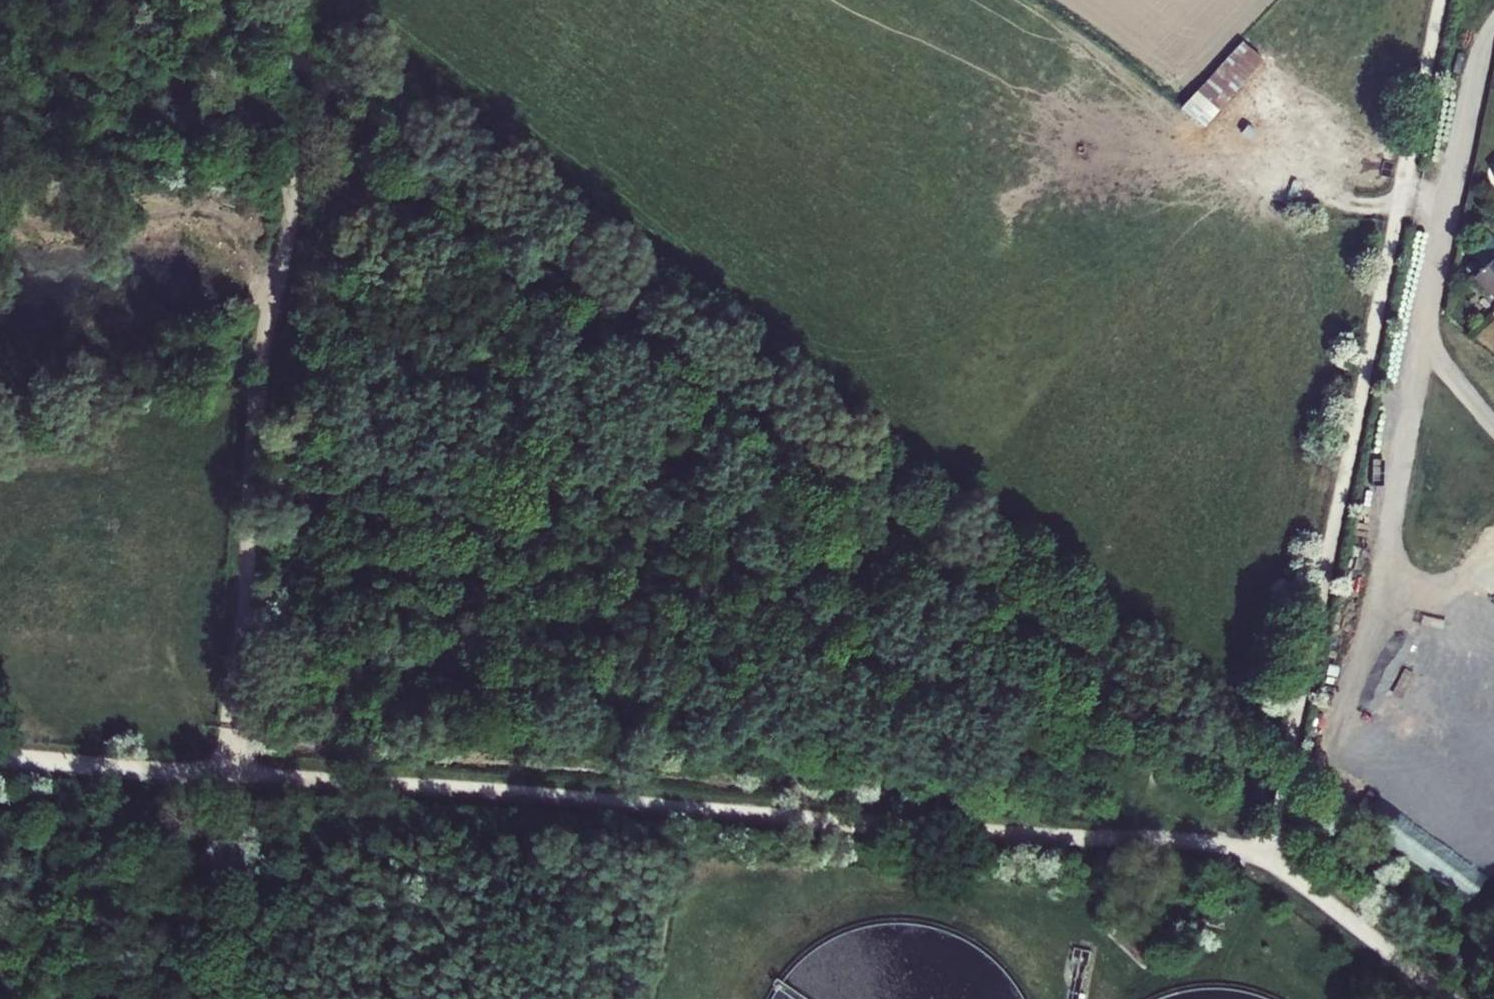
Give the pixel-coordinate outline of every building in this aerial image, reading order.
[(1246,39),(1182,103),(1202,123),(1266,59),(1246,39)] [(1485,239),(1468,256),(1481,269),(1469,282),(1493,307),(1493,247),(1485,239)] [(1444,838),(1426,864),(1472,898),(1491,873),(1444,838)] [(828,938),(803,956),(788,971),(772,998),(1030,998),(1022,981),(993,951),(948,926),(907,919),(857,926),(828,938)] [(1243,987),(1202,986),(1154,998),(1278,998),(1243,987)]
